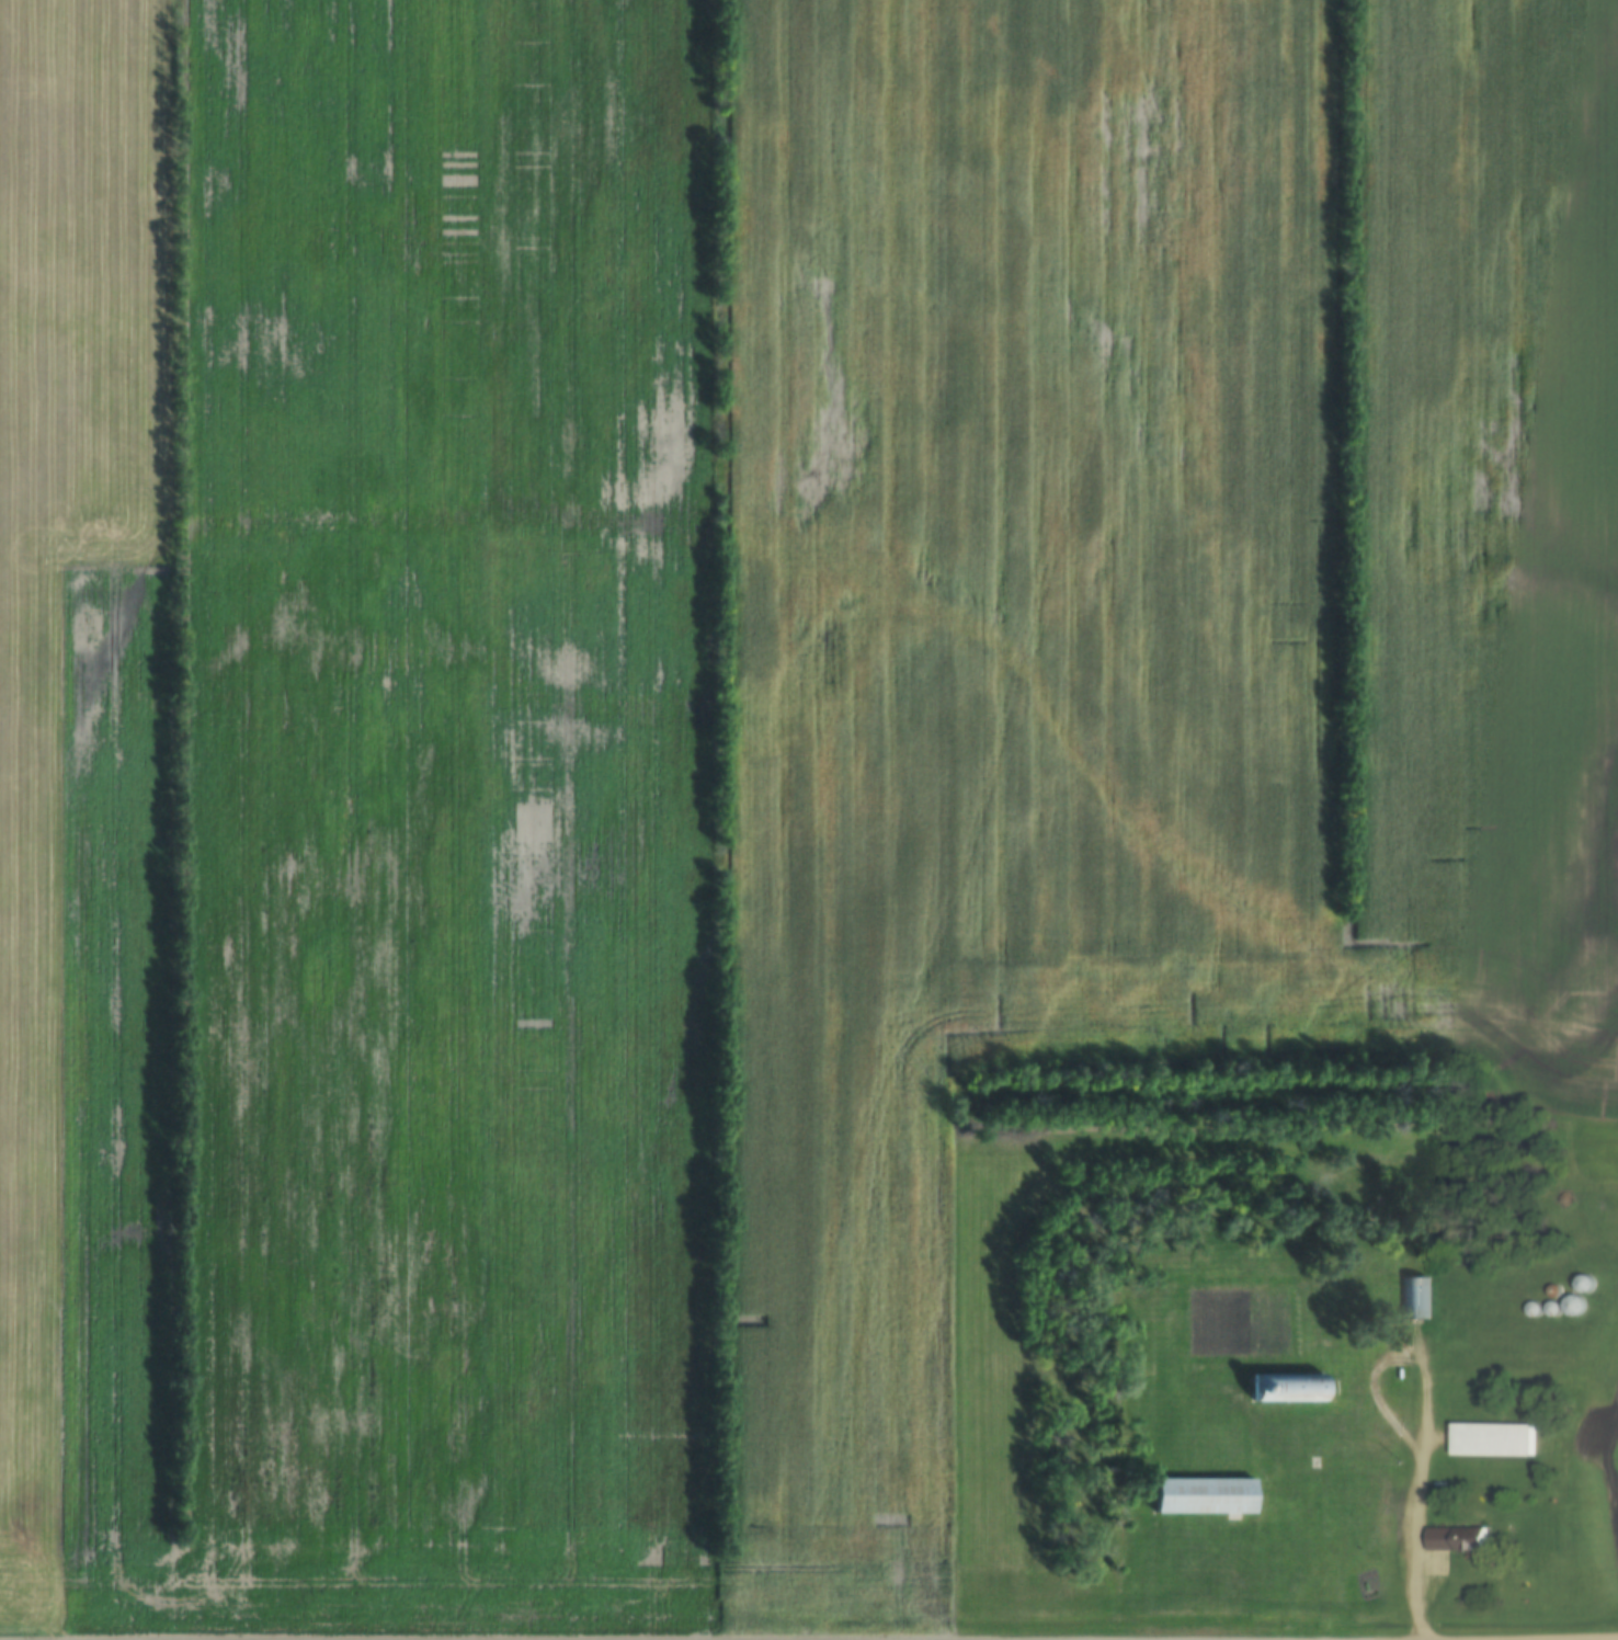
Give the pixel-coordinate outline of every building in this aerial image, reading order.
[(1401,1276),(1401,1320),(1428,1320),(1428,1276),(1401,1276)] [(1564,1302),(1573,1317),(1587,1308),(1578,1293),(1564,1302)] [(1323,1403),(1323,1375),(1251,1375),(1251,1403),(1323,1403)] [(1535,1456),(1535,1423),(1455,1423),(1455,1456),(1535,1456)] [(1154,1513),(1253,1513),(1253,1478),(1154,1478),(1154,1513)] [(1487,1552),(1487,1528),(1427,1528),(1427,1552),(1487,1552)]
